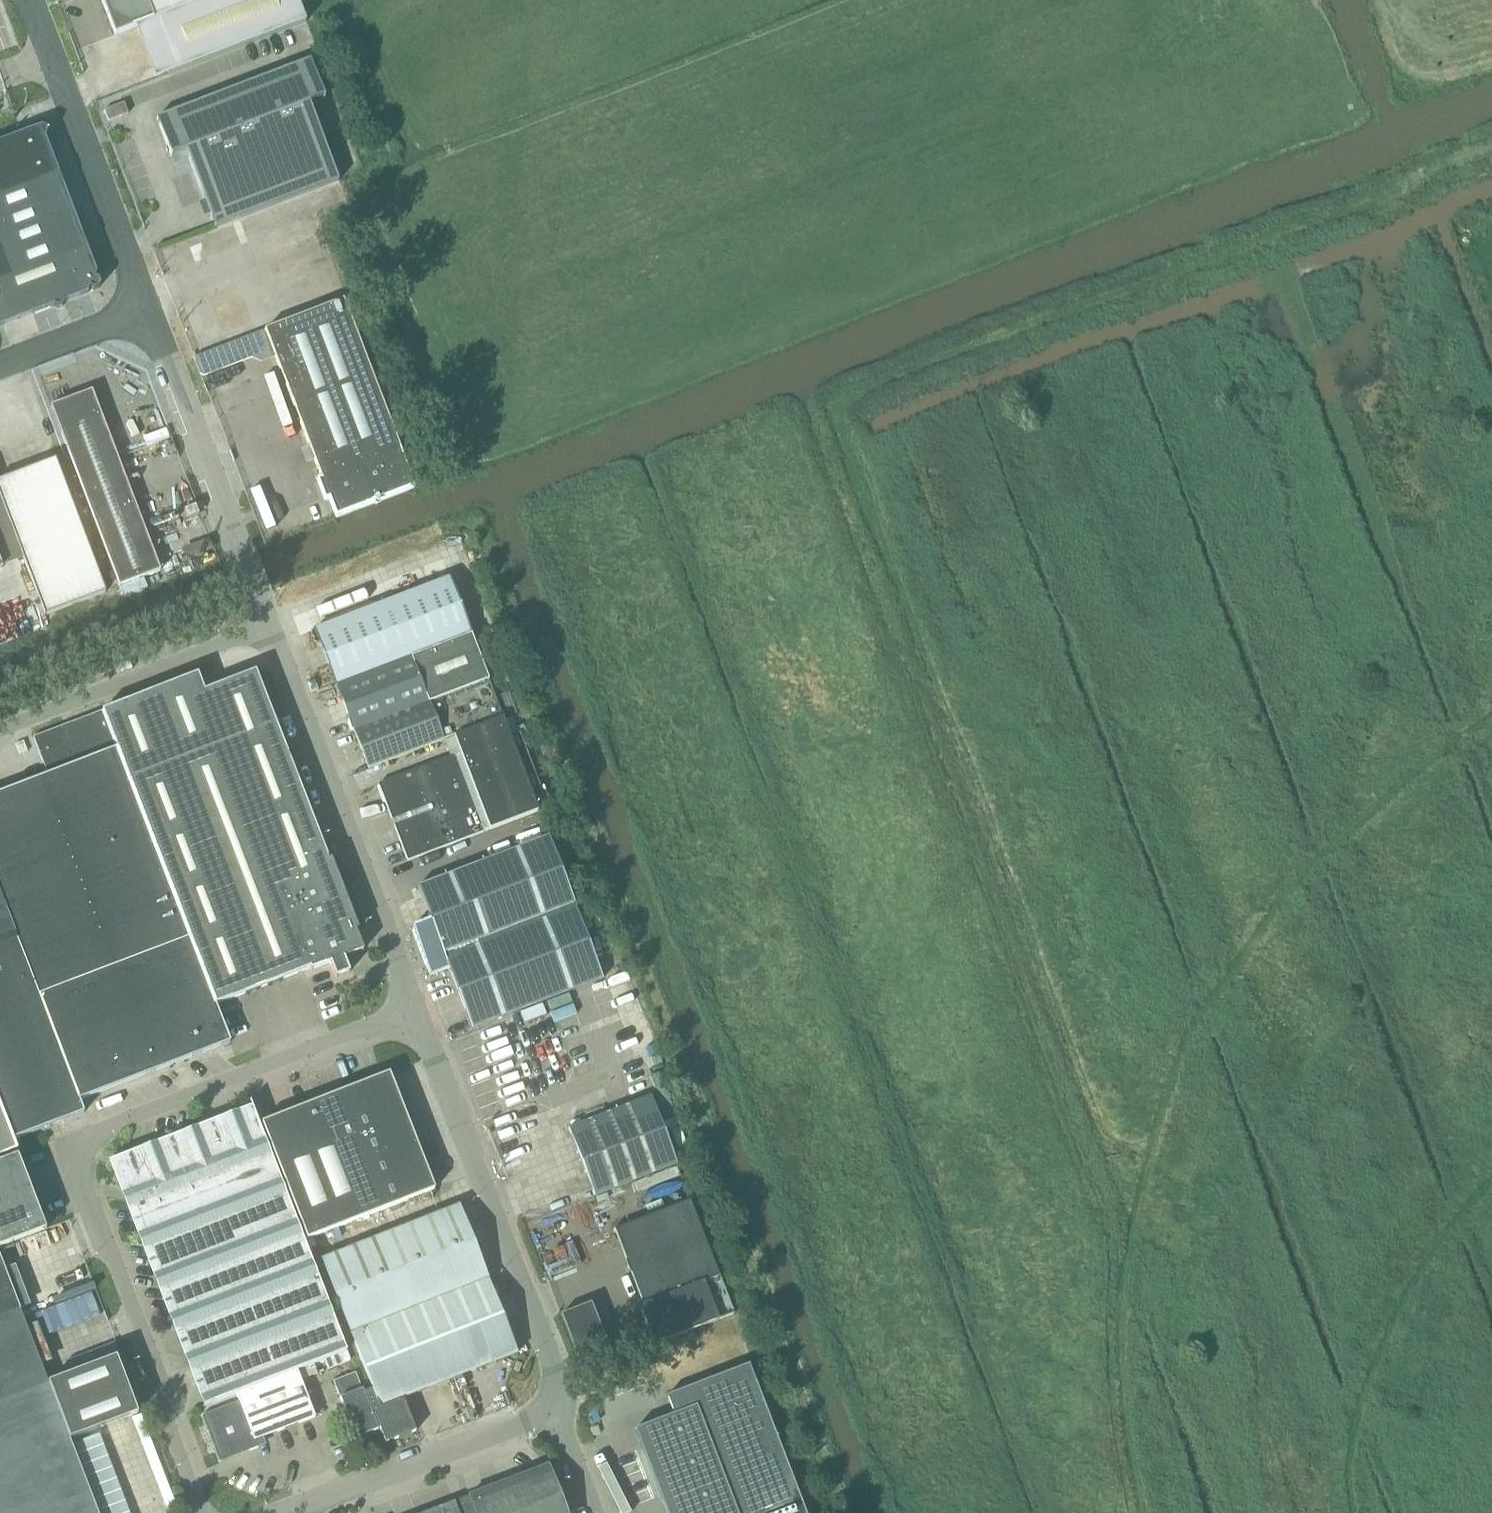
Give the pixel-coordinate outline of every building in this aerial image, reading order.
[(116,36),(151,22),(151,21),(155,20),(155,21),(170,15),(188,65),(306,22),(298,0),(102,0),(116,36)] [(339,182),(310,105),(325,99),(310,60),(157,119),(172,157),(187,152),(216,229),(339,182)] [(109,122),(129,114),(125,103),(105,110),(109,122)] [(101,285),(99,280),(95,278),(97,274),(46,139),(48,134),(46,130),(41,127),(0,143),(0,327),(54,307),(59,309),(63,307),(65,302),(89,293),(91,289),(95,291),(99,289),(101,285)] [(415,488),(344,301),(194,358),(201,374),(204,376),(273,350),(337,518),(415,488)] [(77,474),(118,458),(93,391),(51,406),(77,474)] [(103,541),(144,526),(118,458),(77,474),(103,541)] [(106,592),(56,460),(0,481),(0,496),(45,616),(106,592)] [(144,526),(103,541),(120,587),(161,571),(144,526)] [(316,630),(337,686),(471,634),(450,578),(316,630)] [(355,732),(429,703),(489,680),(471,634),(337,686),(355,732)] [(209,987),(216,1005),(310,968),(311,971),(331,963),(336,978),(350,973),(344,958),(364,951),(356,931),(359,930),(332,860),(329,861),(256,672),(205,692),(198,675),(103,712),(209,987)] [(455,737),(503,718),(489,680),(429,703),(355,732),(369,769),(455,737)] [(17,939),(58,1046),(209,987),(103,712),(34,738),(48,775),(0,794),(0,895),(17,939)] [(539,811),(530,788),(539,785),(519,733),(510,737),(503,718),(455,737),(461,753),(379,784),(408,861),(539,811)] [(603,979),(574,905),(549,837),(418,887),(431,921),(412,928),(431,976),(449,969),(472,1029),(603,979)] [(17,939),(0,895),(0,946),(17,939)] [(58,1046),(17,939),(0,946),(0,1105),(14,1140),(84,1114),(80,1101),(58,1046)] [(231,1042),(216,1005),(209,987),(58,1046),(80,1101),(231,1042)] [(263,1124),(308,1239),(435,1189),(389,1074),(263,1124)] [(595,1197),(677,1165),(651,1097),(569,1129),(595,1197)] [(16,1151),(17,1150),(14,1140),(0,1105),(0,1157),(16,1151)] [(536,1107),(521,1113),(524,1120),(539,1114),(536,1107)] [(137,1164),(125,1169),(200,1363),(214,1400),(215,1402),(237,1394),(298,1371),(302,1381),(318,1375),(314,1364),(325,1360),(329,1370),(351,1362),(347,1352),(257,1118),(137,1164)] [(45,1230),(18,1157),(0,1164),(0,1247),(45,1230)] [(654,1345),(735,1314),(690,1200),(614,1230),(643,1304),(639,1306),(654,1345)] [(351,1333),(489,1279),(460,1206),(322,1260),(351,1333)] [(71,1440),(138,1414),(116,1357),(49,1383),(0,1255),(0,1512),(99,1512),(71,1440)] [(489,1279),(351,1333),(373,1390),(366,1392),(386,1444),(416,1432),(403,1398),(518,1353),(489,1279)] [(591,1304),(562,1315),(583,1371),(612,1360),(591,1304)] [(635,1430),(667,1512),(806,1512),(749,1365),(667,1396),(674,1415),(635,1430)] [(240,1402),(203,1416),(220,1462),(259,1447),(256,1440),(316,1417),(313,1410),(320,1408),(316,1396),(309,1399),(302,1381),(298,1371),(237,1394),(240,1402)] [(335,1382),(341,1399),(363,1390),(356,1373),(335,1382)] [(363,1390),(341,1399),(356,1439),(379,1430),(363,1390)] [(175,1503),(141,1415),(133,1418),(166,1506),(175,1503)] [(75,1443),(101,1512),(131,1512),(109,1456),(101,1434),(75,1443)] [(455,1502),(459,1512),(566,1512),(548,1466),(455,1502)] [(455,1502),(426,1512),(459,1512),(455,1502)]
